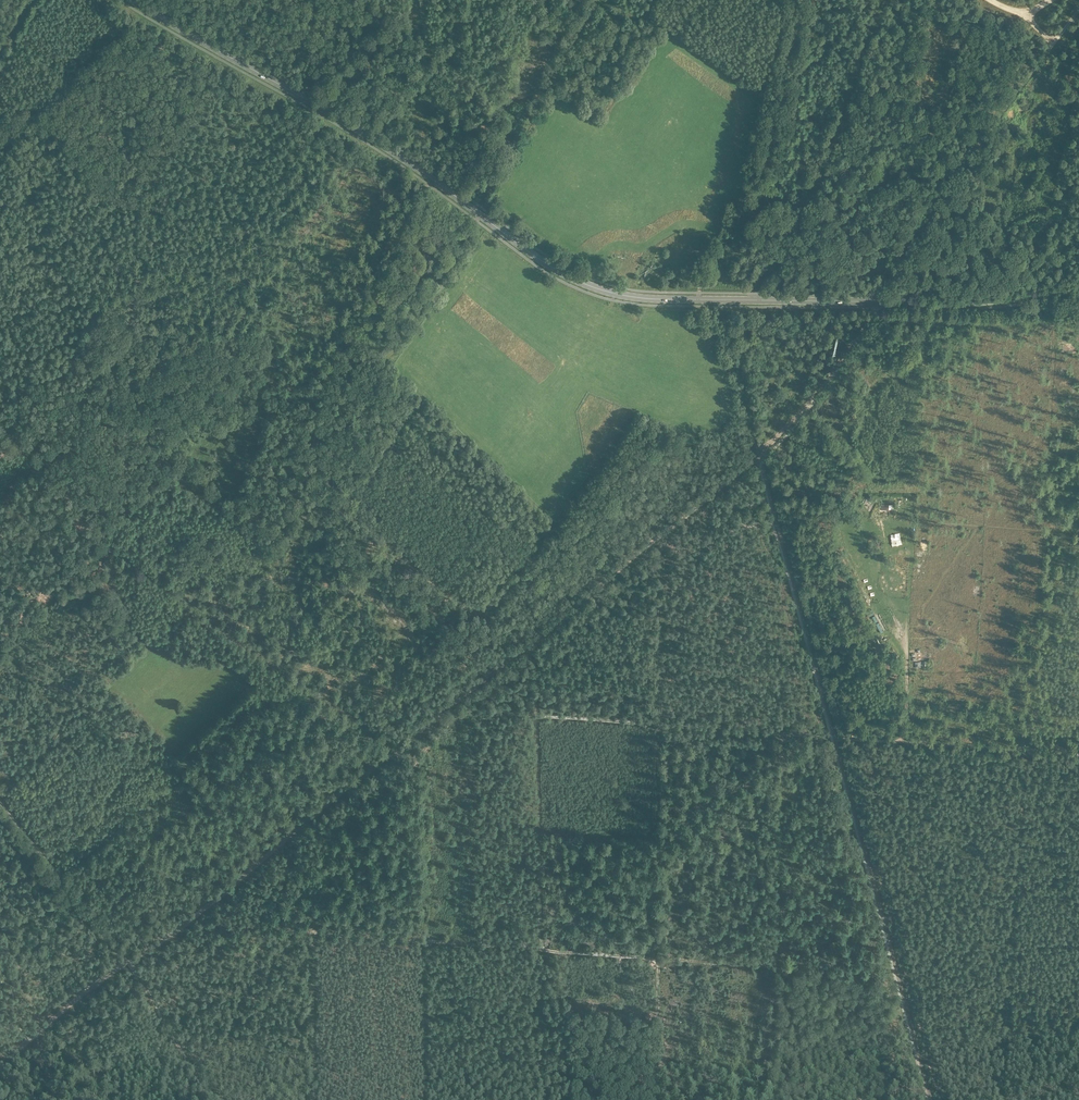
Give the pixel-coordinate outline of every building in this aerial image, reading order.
[(870,514),(875,508),(868,501),(863,507),(870,514)]
